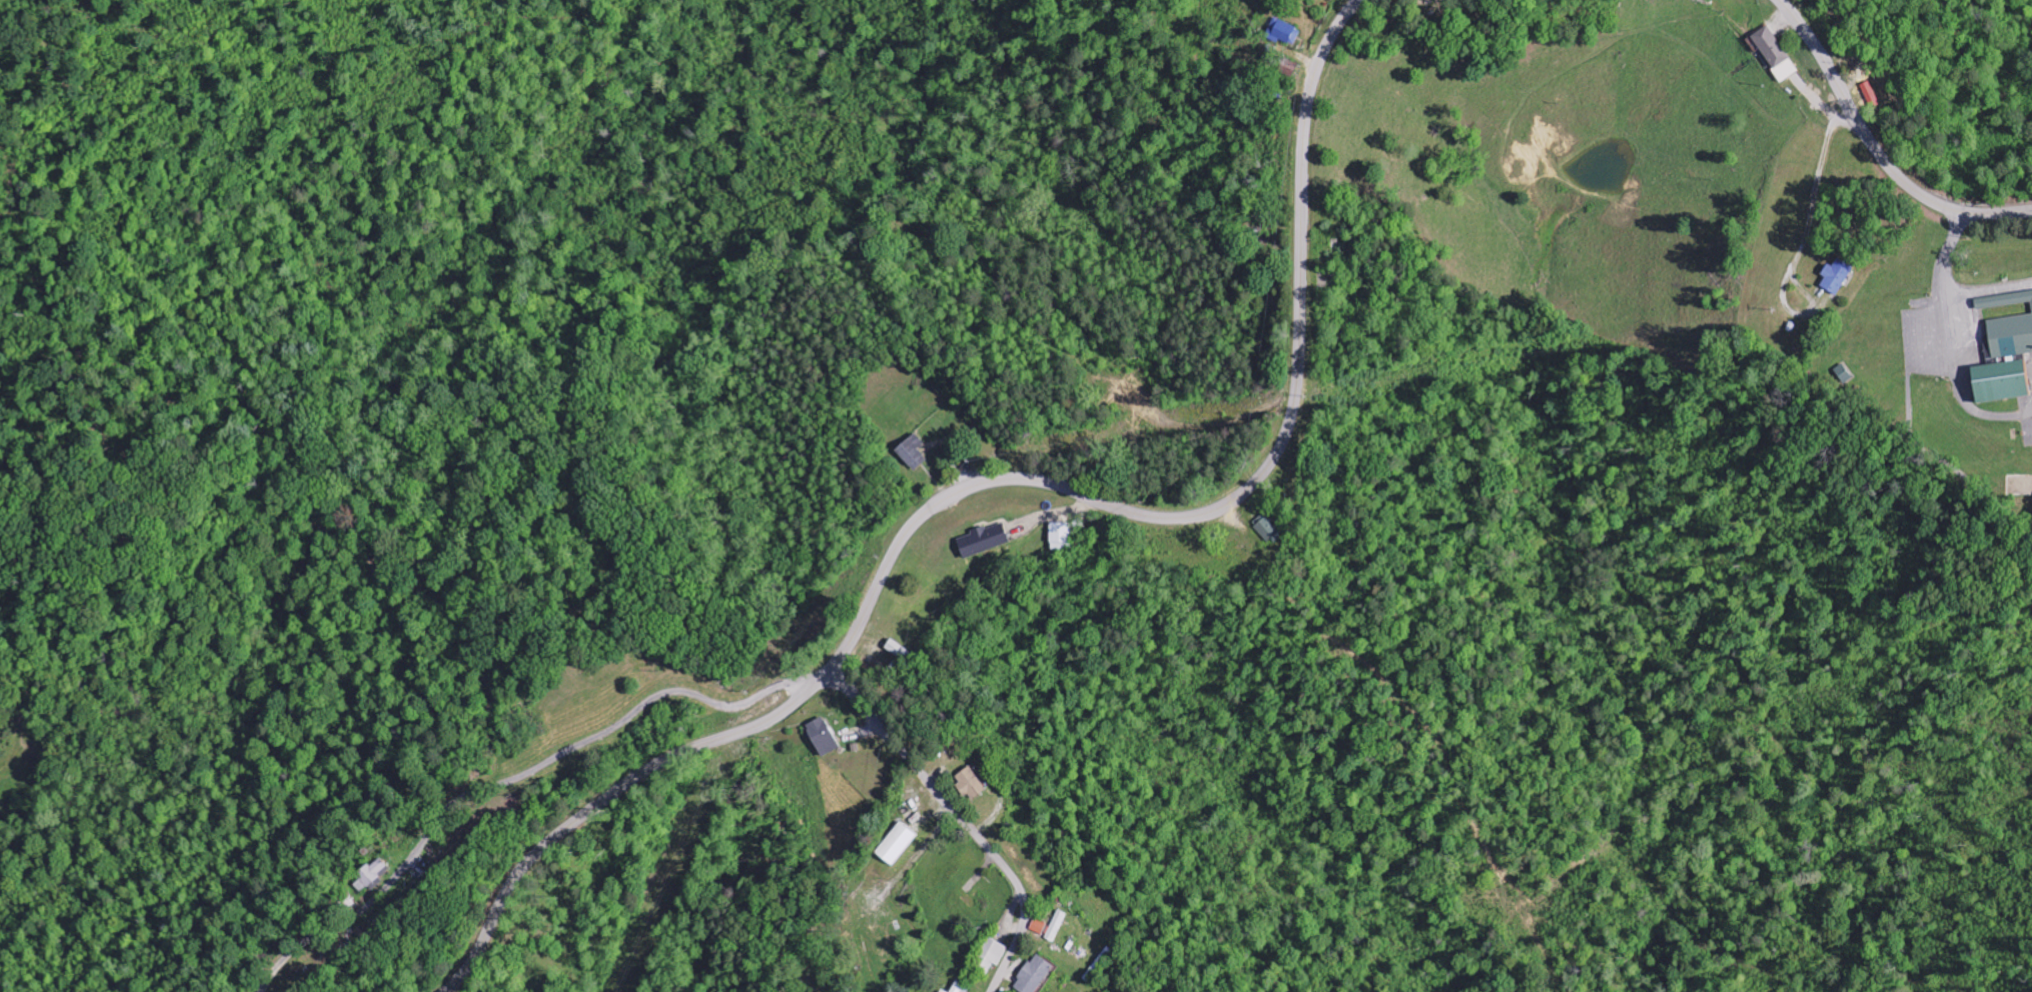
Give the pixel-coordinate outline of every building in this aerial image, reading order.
[(1302,32),(1275,19),(1267,38),(1280,44),(1281,40),(1295,47),(1302,32)] [(1782,83),(1799,73),(1770,26),(1753,36),(1782,83)] [(1838,297),(1855,268),(1840,259),(1835,267),(1830,264),(1824,276),(1827,278),(1822,287),(1838,297)] [(1989,321),(1991,337),(1986,338),(1989,364),(1975,366),(1979,404),(2031,397),(2031,393),(2028,361),(2017,362),(2016,356),(2031,354),(2031,316),(1989,321)] [(1837,370),(1846,384),(1854,378),(1845,365),(1837,370)] [(898,452),(916,473),(929,461),(920,451),(926,445),(917,435),(898,452)] [(1275,547),(1286,536),(1266,514),(1255,525),(1275,547)] [(1012,545),(1005,524),(958,539),(965,560),(1012,545)] [(1051,525),(1052,551),(1073,551),(1073,524),(1051,525)] [(822,758),(841,751),(828,718),(809,726),(822,758)] [(989,791),(971,768),(954,781),(972,804),(989,791)] [(893,868),(918,837),(901,823),(876,854),(893,868)] [(354,888),(361,896),(389,871),(379,859),(359,877),(362,881),(354,888)] [(1067,915),(1059,912),(1052,928),(1035,921),(1030,932),(1056,943),(1067,915)] [(988,976),(994,965),(999,968),(1009,949),(989,939),(973,968),(988,976)] [(1017,991),(1039,991),(1055,966),(1036,955),(1014,990),(1017,991)] [(956,984),(953,991),(969,991),(970,990),(956,984)]
